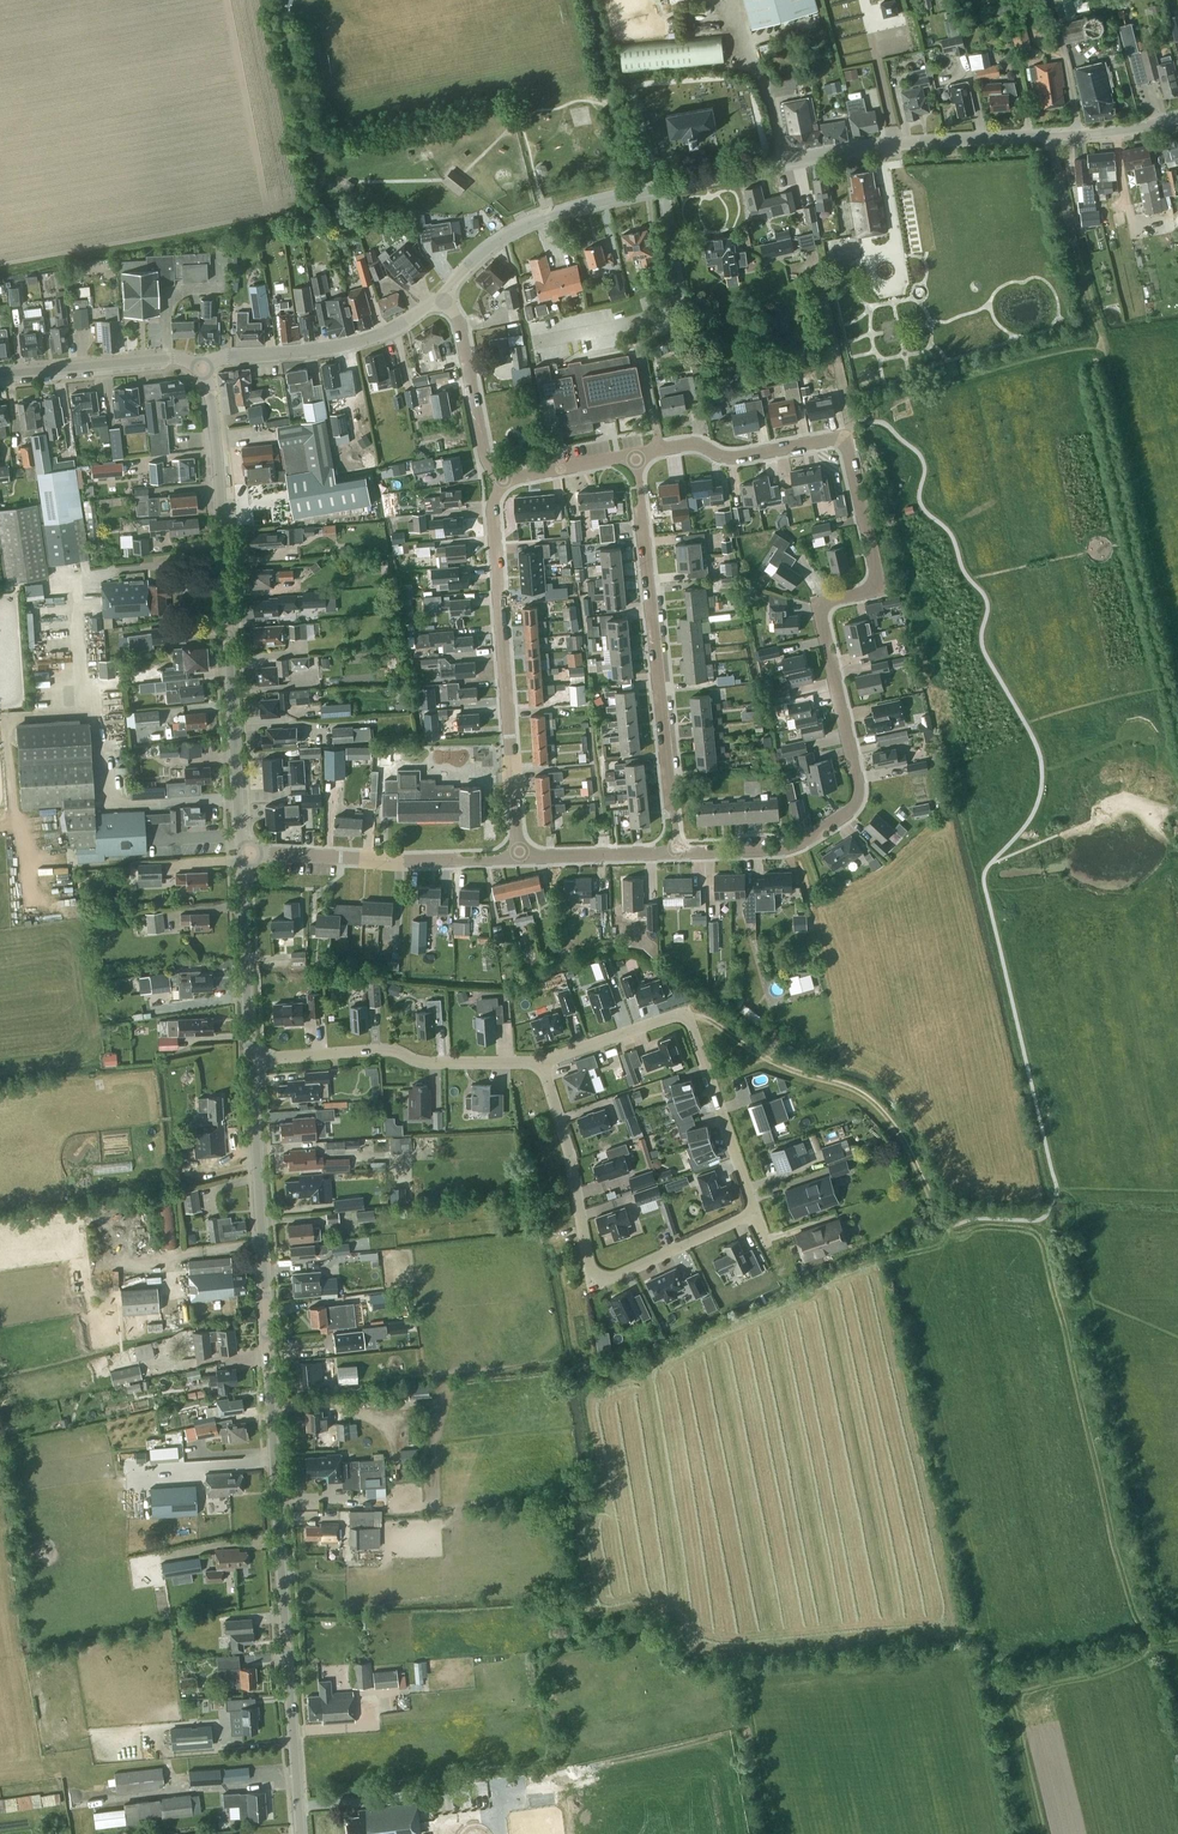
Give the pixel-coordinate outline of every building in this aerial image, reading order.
[(818,10),(816,0),(744,0),(752,28),(818,10)] [(896,0),(891,0),(881,2),(884,17),(899,14),(896,0)] [(922,1),(923,1),(925,8),(932,7),(931,0),(922,0),(922,1)] [(1077,18),(1076,12),(1090,9),(1088,0),(1083,1),(1083,0),(1056,0),(1061,22),(1077,18)] [(1152,6),(1154,15),(1162,14),(1161,4),(1152,6)] [(965,47),(962,33),(960,34),(955,12),(947,14),(948,20),(945,20),(949,37),(942,38),(945,52),(955,49),(956,55),(964,52),(963,47),(965,47)] [(1077,18),(1061,22),(1066,42),(1101,34),(1105,26),(1103,18),(1096,14),(1088,16),(1077,18)] [(1137,44),(1131,23),(1119,26),(1127,54),(1129,53),(1137,85),(1150,82),(1149,79),(1161,76),(1166,97),(1177,93),(1177,81),(1173,61),(1158,65),(1154,47),(1139,50),(1137,44)] [(1017,50),(1033,46),(1027,27),(1012,31),(1017,50)] [(724,63),(721,35),(619,45),(622,73),(724,63)] [(990,65),(988,51),(970,54),(972,69),(977,68),(979,79),(1000,76),(999,64),(990,65)] [(1029,79),(1034,78),(1036,91),(1040,90),(1042,107),(1065,104),(1062,87),(1065,86),(1062,61),(1059,62),(1059,61),(1035,64),(1035,66),(1033,66),(1033,67),(1027,67),(1029,79)] [(1117,117),(1115,101),(1113,101),(1111,92),(1112,92),(1105,62),(1075,69),(1082,98),(1081,98),(1080,99),(1081,103),(1082,104),(1084,104),(1087,120),(1117,117)] [(844,68),(845,78),(857,77),(856,67),(844,68)] [(922,86),(931,84),(929,75),(928,76),(926,67),(909,71),(912,86),(909,86),(910,89),(902,91),(908,119),(920,117),(919,113),(930,111),(927,96),(924,97),(922,86)] [(843,91),(840,80),(830,82),(833,93),(843,91)] [(956,102),(959,116),(975,112),(968,81),(948,85),(952,102),(956,102)] [(990,94),(991,110),(1010,109),(1010,100),(1019,98),(1014,81),(1004,82),(1004,84),(1001,84),(1001,82),(982,83),(983,95),(990,94)] [(854,134),(879,129),(875,109),(867,111),(864,97),(846,100),(850,115),(850,116),(854,134)] [(821,144),(817,122),(814,123),(810,98),(797,100),(805,146),(821,144)] [(789,149),(805,146),(797,100),(781,102),(785,124),(788,123),(789,134),(787,134),(789,149)] [(705,131),(717,129),(713,107),(667,114),(671,137),(683,135),(684,140),(690,139),(691,143),(700,142),(700,137),(706,136),(705,131)] [(818,122),(817,122),(821,144),(848,139),(846,125),(845,120),(820,124),(821,129),(819,129),(818,122)] [(1167,161),(1176,159),(1176,162),(1177,163),(1177,138),(1162,142),(1167,161)] [(1149,145),(1122,150),(1126,169),(1134,168),(1137,183),(1140,183),(1146,214),(1168,210),(1168,205),(1166,196),(1160,197),(1154,163),(1153,164),(1149,145)] [(1109,177),(1108,170),(1116,169),(1115,151),(1102,152),(1104,177),(1109,177)] [(1104,177),(1102,152),(1088,153),(1088,157),(1089,171),(1092,171),(1099,170),(1100,178),(1104,177)] [(1089,171),(1088,157),(1076,158),(1077,169),(1076,169),(1078,184),(1083,183),(1084,200),(1078,200),(1079,212),(1085,211),(1087,222),(1102,219),(1100,210),(1097,210),(1095,202),(1093,189),(1092,171),(1089,171)] [(470,182),(453,168),(443,181),(460,195),(470,182)] [(1170,195),(1177,194),(1177,181),(1176,169),(1168,171),(1170,181),(1163,182),(1166,196),(1168,205),(1171,204),(1170,195)] [(854,173),(851,173),(854,190),(851,191),(852,200),(851,200),(856,228),(850,229),(852,236),(858,235),(887,231),(881,196),(880,196),(878,186),(875,187),(872,170),(854,173)] [(833,207),(831,193),(830,194),(827,177),(825,178),(823,176),(820,177),(819,179),(814,179),(817,201),(822,200),(824,209),(833,207)] [(356,183),(348,180),(343,191),(351,194),(356,183)] [(1106,193),(1105,180),(1097,181),(1099,193),(1106,193)] [(1105,180),(1106,193),(1114,192),(1112,180),(1105,180)] [(768,216),(797,210),(792,190),(781,193),(781,195),(764,199),(761,185),(745,189),(751,214),(767,210),(768,216)] [(821,237),(815,205),(804,207),(807,222),(812,221),(816,238),(821,237)] [(377,213),(366,212),(365,225),(375,227),(377,213)] [(423,226),(425,237),(431,236),(433,251),(457,246),(455,231),(449,232),(448,228),(436,230),(435,224),(423,226)] [(643,266),(654,264),(651,254),(653,254),(648,229),(623,234),(628,259),(641,256),(643,266)] [(775,232),(777,240),(791,236),(790,229),(775,232)] [(286,232),(288,241),(297,239),(294,230),(286,232)] [(735,251),(734,236),(704,240),(706,256),(707,256),(708,264),(718,263),(719,270),(725,269),(727,286),(740,285),(737,266),(748,265),(746,250),(735,251)] [(791,236),(777,240),(760,244),(763,253),(781,249),(783,258),(796,255),(791,236)] [(415,281),(416,281),(419,280),(419,278),(428,270),(405,243),(391,255),(386,249),(380,255),(396,274),(402,270),(413,283),(415,281)] [(591,267),(614,262),(612,253),(604,255),(601,244),(586,248),(591,267)] [(378,259),(375,249),(367,251),(370,261),(378,259)] [(123,271),(121,271),(123,316),(133,315),(134,319),(149,318),(149,314),(159,314),(158,288),(174,283),(174,279),(183,278),(183,282),(200,281),(207,281),(206,263),(210,263),(210,252),(199,253),(146,255),(147,259),(122,261),(123,271)] [(373,283),(364,252),(355,255),(364,286),(373,283)] [(534,275),(550,271),(546,255),(530,259),(534,275)] [(500,286),(511,274),(494,258),(493,260),(475,279),(486,289),(486,288),(493,294),(500,286)] [(385,276),(380,262),(370,266),(375,280),(385,276)] [(578,294),(577,290),(584,288),(578,264),(559,269),(565,293),(572,291),(573,295),(578,294)] [(559,269),(550,271),(534,275),(540,299),(553,296),(555,300),(560,299),(559,294),(565,293),(559,269)] [(317,302),(316,302),(321,324),(327,323),(330,336),(356,330),(348,295),(328,299),(326,291),(330,290),(326,273),(312,276),(317,302)] [(265,283),(250,285),(255,317),(270,315),(265,283)] [(616,293),(610,295),(611,299),(627,295),(624,284),(615,286),(616,293)] [(23,304),(21,285),(8,287),(10,305),(23,304)] [(75,295),(90,294),(89,285),(74,286),(75,295)] [(314,309),(311,285),(294,287),(298,311),(314,309)] [(359,330),(374,326),(370,313),(371,312),(364,286),(348,290),(354,317),(356,317),(359,330)] [(521,305),(517,287),(504,289),(508,308),(521,305)] [(387,297),(384,299),(384,297),(378,300),(382,316),(404,308),(398,292),(387,296),(387,297)] [(50,328),(51,337),(50,338),(51,351),(68,349),(66,332),(68,332),(65,296),(54,297),(56,316),(55,316),(56,328),(50,328)] [(199,321),(198,343),(219,343),(219,327),(219,322),(216,322),(216,315),(212,315),(212,309),(212,300),(200,301),(201,317),(202,317),(204,317),(204,321),(199,321)] [(535,317),(533,304),(526,305),(528,319),(535,317)] [(86,307),(73,308),(74,320),(75,328),(88,327),(86,307)] [(192,321),(199,320),(199,309),(185,310),(186,320),(170,321),(171,335),(193,334),(192,321)] [(238,311),(238,315),(237,330),(237,344),(264,343),(264,330),(262,330),(262,322),(248,322),(248,311),(238,311)] [(283,341),(300,339),(298,325),(295,325),(294,313),(277,315),(279,328),(281,327),(283,341)] [(24,333),(19,334),(22,355),(43,352),(41,333),(45,332),(43,315),(22,317),(24,333)] [(313,321),(317,321),(317,315),(299,316),(301,332),(304,332),(305,338),(315,337),(313,321)] [(117,319),(116,319),(95,321),(96,338),(102,338),(103,351),(119,350),(117,319)] [(434,323),(414,337),(423,348),(426,353),(432,348),(435,359),(441,357),(438,344),(445,339),(434,323)] [(853,341),(859,340),(855,325),(850,326),(853,341)] [(10,357),(8,336),(7,337),(6,330),(5,328),(0,328),(0,358),(10,357)] [(495,364),(512,361),(508,337),(491,339),(495,364)] [(524,358),(522,345),(512,346),(515,368),(527,366),(526,358),(524,358)] [(387,370),(383,353),(366,357),(369,372),(368,372),(369,380),(377,379),(379,389),(403,384),(400,367),(390,369),(390,370),(387,370)] [(427,365),(422,353),(416,356),(421,370),(428,371),(432,370),(430,364),(427,365)] [(537,365),(535,366),(539,384),(541,399),(554,397),(556,410),(557,410),(562,436),(595,430),(594,422),(607,419),(607,416),(615,415),(615,418),(647,411),(643,393),(637,363),(631,365),(629,354),(558,367),(557,361),(537,365)] [(326,387),(342,384),(339,363),(323,365),(326,387)] [(417,364),(409,365),(410,374),(418,374),(417,364)] [(250,381),(252,381),(250,368),(219,372),(219,385),(224,384),(223,395),(226,413),(238,411),(237,404),(254,402),(254,401),(264,399),(263,389),(251,390),(250,381)] [(306,420),(328,417),(326,399),(316,400),(313,381),(312,375),(309,376),(307,368),(287,371),(289,382),(290,392),(302,390),(303,395),(306,420)] [(675,378),(678,394),(662,397),(665,414),(687,409),(684,396),(692,395),(693,398),(703,396),(699,373),(675,378)] [(428,374),(413,377),(414,386),(430,383),(428,374)] [(189,413),(187,395),(184,395),(183,382),(179,379),(159,382),(159,383),(143,383),(145,400),(144,400),(151,455),(169,453),(166,424),(182,422),(181,414),(189,413)] [(783,382),(785,389),(787,399),(769,403),(774,426),(798,421),(794,402),(801,401),(797,380),(783,382)] [(124,430),(145,428),(144,413),(138,414),(137,403),(139,403),(137,386),(124,388),(114,389),(115,396),(112,396),(114,416),(122,415),(124,430)] [(436,415),(452,412),(448,390),(432,393),(431,386),(405,389),(408,406),(433,401),(436,415)] [(833,402),(840,400),(837,388),(823,390),(824,397),(808,401),(811,419),(836,414),(833,402)] [(73,408),(71,408),(72,423),(76,422),(87,421),(90,420),(89,416),(98,415),(95,391),(71,394),(73,408)] [(404,407),(402,395),(394,397),(396,408),(404,407)] [(58,438),(57,424),(63,423),(60,407),(59,407),(58,396),(44,398),(46,409),(43,409),(48,439),(58,438)] [(758,415),(765,414),(762,399),(745,402),(747,411),(733,414),(736,433),(760,429),(758,415)] [(38,479),(50,564),(89,559),(74,459),(50,462),(45,432),(44,432),(42,416),(40,416),(39,411),(41,411),(39,401),(38,401),(36,400),(32,400),(31,402),(28,402),(18,403),(22,429),(23,428),(24,436),(31,435),(32,445),(20,447),(23,466),(24,466),(27,481),(38,479)] [(9,424),(6,404),(0,405),(0,438),(7,437),(5,424),(9,424)] [(712,419),(723,416),(720,404),(709,406),(712,419)] [(334,435),(349,433),(346,412),(331,415),(334,435)] [(263,413),(250,416),(252,424),(265,421),(263,413)] [(109,439),(106,414),(92,416),(93,426),(98,425),(100,440),(109,439)] [(291,422),(290,417),(267,421),(268,427),(291,422)] [(320,419),(277,426),(285,471),(286,471),(294,517),(372,505),(367,476),(337,480),(335,466),(327,418),(320,419)] [(118,426),(109,428),(112,458),(122,457),(118,426)] [(274,459),(272,443),(243,447),(245,462),(244,462),(247,483),(267,481),(267,479),(276,478),(274,460),(273,460),(273,459),(274,459)] [(447,478),(464,475),(460,455),(444,458),(444,457),(434,459),(435,467),(445,465),(447,478)] [(196,479),(194,457),(172,459),(172,465),(163,466),(162,461),(149,462),(150,483),(196,479)] [(92,477),(111,476),(109,463),(91,465),(92,477)] [(8,465),(0,466),(0,482),(10,481),(8,465)] [(833,497),(835,507),(845,505),(842,493),(837,494),(833,473),(822,474),(821,465),(806,468),(810,490),(811,490),(813,501),(833,497)] [(800,492),(810,490),(806,468),(792,471),(795,487),(786,488),(790,506),(802,503),(800,492)] [(754,478),(759,502),(760,508),(766,507),(769,505),(783,503),(780,489),(771,490),(768,475),(754,478)] [(712,478),(692,480),(694,496),(703,495),(704,504),(724,502),(722,485),(712,486),(712,478)] [(741,484),(745,505),(759,502),(754,478),(755,481),(741,484)] [(686,485),(680,486),(679,481),(659,484),(661,502),(679,499),(680,506),(673,507),(674,515),(675,521),(690,519),(686,485)] [(136,516),(147,515),(170,513),(196,511),(195,491),(179,492),(179,494),(168,495),(153,496),(153,498),(147,499),(146,488),(134,489),(136,516)] [(595,490),(598,518),(607,517),(606,505),(615,505),(613,488),(595,490)] [(441,496),(425,497),(426,513),(442,512),(442,506),(463,505),(461,489),(441,491),(441,496)] [(598,518),(595,490),(579,491),(580,508),(590,507),(591,518),(598,518)] [(543,520),(556,519),(555,495),(541,496),(543,520)] [(530,520),(543,520),(541,496),(529,497),(530,520)] [(517,521),(530,520),(529,497),(515,497),(517,521)] [(98,539),(96,519),(93,499),(84,501),(87,540),(98,539)] [(37,503),(0,509),(0,549),(5,583),(0,584),(1,590),(13,588),(12,581),(49,576),(48,571),(37,503)] [(746,522),(742,504),(733,506),(736,517),(733,518),(734,523),(737,522),(737,524),(746,522)] [(733,524),(732,510),(715,511),(717,526),(733,524)] [(427,530),(426,513),(413,514),(414,521),(409,521),(410,531),(427,530)] [(445,528),(445,533),(465,532),(463,516),(444,518),(444,519),(429,520),(430,529),(445,528)] [(149,524),(150,530),(169,528),(170,536),(185,534),(185,533),(198,532),(198,528),(199,526),(199,523),(197,522),(197,518),(183,519),(183,518),(157,521),(156,517),(142,519),(143,525),(149,524)] [(583,539),(581,519),(571,520),(572,540),(583,539)] [(832,534),(830,521),(811,525),(814,538),(832,534)] [(616,540),(614,523),(600,524),(601,542),(616,540)] [(324,524),(324,534),(336,534),(335,524),(324,524)] [(740,534),(738,525),(728,527),(729,536),(740,534)] [(316,535),(315,526),(305,526),(306,535),(316,535)] [(267,547),(280,546),(285,546),(285,543),(296,542),(303,542),(302,527),(277,529),(278,532),(261,533),(261,534),(252,535),(252,546),(265,546),(267,547)] [(405,542),(405,531),(392,532),(393,543),(405,542)] [(790,541),(776,531),(770,540),(785,550),(790,541)] [(707,553),(706,541),(705,533),(685,534),(685,543),(676,544),(677,557),(707,553)] [(149,553),(149,537),(132,538),(133,553),(149,553)] [(733,552),(733,549),(732,540),(721,541),(722,553),(733,552)] [(436,549),(435,541),(417,542),(418,556),(431,555),(431,549),(436,549)] [(404,545),(404,544),(393,545),(394,554),(410,552),(409,544),(404,545)] [(447,561),(467,559),(466,544),(446,545),(446,546),(437,547),(438,556),(447,555),(447,561)] [(792,588),(801,575),(787,565),(793,555),(779,546),(769,560),(778,567),(773,575),(779,580),(778,581),(778,584),(784,587),(786,587),(788,585),(792,588)] [(834,573),(849,569),(844,546),(828,550),(834,573)] [(602,564),(622,562),(621,547),(596,550),(596,556),(602,556),(602,564)] [(520,563),(544,562),(543,548),(519,550),(520,563)] [(707,553),(677,557),(679,570),(693,568),(694,577),(709,576),(707,553)] [(389,572),(388,559),(381,559),(382,562),(375,562),(376,573),(389,572)] [(322,568),(317,561),(310,567),(315,573),(322,568)] [(739,574),(738,561),(725,562),(727,575),(739,574)] [(521,576),(545,574),(544,562),(520,563),(521,576)] [(604,578),(624,576),(622,562),(602,564),(596,565),(597,570),(603,569),(604,578)] [(440,588),(469,586),(468,571),(450,572),(450,567),(432,568),(433,577),(439,577),(440,588)] [(253,588),(274,587),(274,580),(280,580),(293,580),(293,570),(273,571),(273,568),(252,570),(253,588)] [(586,580),(584,568),(575,569),(576,581),(586,580)] [(522,589),(546,588),(545,574),(521,576),(522,589)] [(605,592),(625,591),(624,576),(604,578),(596,579),(597,586),(605,585),(605,592)] [(148,585),(147,580),(127,581),(128,582),(124,583),(124,581),(101,583),(102,599),(165,596),(170,595),(170,583),(148,585)] [(26,596),(42,594),(40,581),(24,583),(26,596)] [(763,592),(755,586),(755,587),(751,585),(746,591),(758,600),(763,592)] [(717,595),(707,596),(707,586),(686,588),(687,603),(715,600),(718,600),(717,595)] [(605,592),(595,593),(595,590),(589,591),(590,600),(606,599),(607,607),(626,605),(625,591),(605,592)] [(441,594),(424,596),(425,605),(436,604),(436,610),(441,609),(452,609),(452,614),(472,613),(471,598),(441,600),(441,594)] [(299,595),(295,595),(277,596),(277,597),(270,598),(270,599),(255,600),(256,616),(270,615),(272,616),(276,616),(277,615),(280,615),(279,609),(300,608),(299,595)] [(166,610),(165,596),(102,599),(103,617),(138,615),(149,614),(149,611),(166,610)] [(715,600),(687,603),(688,617),(709,615),(708,606),(715,605),(715,600)] [(845,624),(848,639),(873,633),(872,625),(878,624),(877,617),(886,615),(883,601),(866,604),(869,619),(845,624)] [(769,623),(770,631),(776,630),(776,632),(799,631),(798,615),(789,616),(788,603),(771,604),(771,617),(775,617),(776,622),(769,623)] [(538,622),(538,621),(537,610),(546,609),(545,604),(537,605),(537,606),(523,607),(524,623),(538,622)] [(576,604),(569,605),(571,618),(578,617),(576,604)] [(709,615),(688,617),(680,618),(681,628),(677,628),(678,635),(703,632),(702,621),(710,620),(709,615)] [(101,628),(101,616),(92,617),(93,629),(101,628)] [(609,634),(629,632),(627,617),(608,619),(609,634)] [(539,638),(539,637),(539,626),(547,625),(546,620),(538,621),(538,622),(524,623),(526,639),(539,638)] [(284,625),(255,627),(256,645),(285,643),(285,638),(290,637),(291,639),(307,637),(306,623),(284,625)] [(153,649),(152,643),(173,640),(171,625),(150,628),(151,634),(128,637),(130,652),(153,649)] [(594,632),(594,635),(600,635),(599,625),(588,626),(589,632),(594,632)] [(444,652),(455,651),(474,649),(473,635),(454,637),(454,630),(415,634),(416,647),(443,645),(444,652)] [(611,648),(630,646),(629,632),(609,634),(611,648)] [(703,632),(678,635),(678,641),(683,641),(683,650),(711,647),(711,642),(704,643),(703,632)] [(896,643),(876,647),(873,633),(848,639),(851,653),(868,649),(870,659),(898,653),(896,643)] [(572,635),(573,648),(581,648),(580,635),(572,635)] [(540,654),(540,652),(540,642),(548,641),(547,636),(539,637),(539,638),(526,639),(527,655),(540,654)] [(596,637),(588,638),(589,650),(597,649),(596,637)] [(781,655),(779,645),(759,649),(761,659),(781,655)] [(189,670),(194,669),(207,668),(206,646),(182,647),(182,648),(172,648),(173,666),(160,667),(162,681),(177,679),(184,679),(189,678),(189,670)] [(630,646),(611,648),(605,649),(607,659),(596,660),(596,658),(587,659),(588,665),(596,664),(596,661),(602,660),(602,663),(632,660),(630,646)] [(711,647),(683,650),(684,659),(680,660),(681,666),(706,664),(705,653),(711,652),(711,647)] [(584,664),(583,651),(568,653),(569,666),(584,664)] [(542,670),(542,668),(541,658),(549,657),(549,652),(540,652),(540,654),(527,655),(528,671),(542,670)] [(811,667),(811,666),(807,667),(804,654),(783,658),(786,672),(811,667)] [(911,663),(909,655),(893,659),(895,666),(911,663)] [(259,668),(259,675),(258,675),(258,681),(260,681),(260,684),(271,683),(271,684),(279,684),(278,676),(289,675),(288,669),(310,667),(309,657),(277,659),(277,665),(267,666),(267,667),(259,668)] [(331,667),(330,657),(322,658),(323,667),(331,667)] [(439,658),(421,659),(422,667),(440,665),(439,658)] [(596,664),(588,665),(589,671),(613,668),(614,677),(633,675),(632,660),(602,663),(602,660),(596,661),(596,664)] [(861,694),(884,689),(880,672),(891,669),(888,660),(872,664),(874,672),(857,676),(861,694)] [(441,676),(456,675),(456,676),(476,675),(475,661),(451,663),(451,666),(440,667),(441,676)] [(706,664),(681,666),(682,673),(686,673),(687,682),(708,680),(714,679),(714,674),(707,675),(706,664)] [(570,677),(585,675),(584,666),(569,668),(570,677)] [(814,681),(811,667),(786,672),(786,673),(790,672),(793,686),(814,681)] [(543,686),(543,684),(542,674),(551,673),(550,668),(542,668),(542,670),(528,671),(529,687),(543,686)] [(733,673),(718,674),(718,683),(734,682),(733,673)] [(184,686),(184,679),(177,679),(162,681),(160,681),(154,682),(155,692),(165,691),(166,703),(181,701),(204,699),(202,684),(184,686)] [(460,701),(478,700),(477,687),(459,688),(459,682),(447,683),(448,699),(460,698),(460,701)] [(551,684),(543,684),(543,686),(529,687),(530,703),(544,702),(543,693),(555,692),(554,684),(551,684)] [(586,703),(585,684),(570,685),(571,704),(586,703)] [(437,706),(435,687),(417,689),(419,708),(437,706)] [(311,702),(310,688),(290,690),(291,704),(311,702)] [(791,698),(789,688),(770,692),(772,702),(791,698)] [(618,707),(636,705),(635,690),(617,691),(617,689),(605,690),(606,696),(617,695),(618,705),(618,707)] [(262,716),(272,715),(272,717),(281,716),(280,707),(291,706),(290,691),(279,691),(279,697),(269,698),(269,700),(262,700),(262,705),(261,705),(262,716)] [(712,709),(721,708),(720,702),(711,703),(710,695),(691,696),(693,711),(712,709)] [(801,706),(800,699),(787,701),(788,709),(801,706)] [(872,705),(875,715),(866,717),(869,733),(893,728),(890,718),(904,715),(901,699),(872,705)] [(320,703),(320,715),(351,714),(351,702),(320,703)] [(619,722),(637,720),(636,705),(618,707),(618,705),(607,706),(607,711),(618,710),(619,720),(619,722)] [(798,726),(823,721),(823,720),(819,721),(816,707),(795,712),(798,726)] [(448,718),(448,708),(424,710),(425,719),(448,718)] [(160,726),(158,709),(126,712),(128,727),(135,726),(136,729),(160,726)] [(694,725),(713,723),(722,722),(722,717),(712,718),(712,709),(693,711),(694,725)] [(185,721),(171,722),(172,729),(173,729),(173,736),(187,735),(186,728),(206,726),(205,712),(184,714),(185,721)] [(458,729),(481,728),(480,713),(457,714),(458,729)] [(547,730),(547,729),(546,718),(552,717),(552,713),(545,713),(545,714),(531,715),(533,731),(547,730)] [(933,729),(930,714),(921,716),(922,722),(918,723),(920,731),(933,729)] [(602,727),(609,726),(619,725),(620,735),(621,737),(639,735),(637,720),(619,722),(619,720),(602,721),(602,727)] [(105,861),(105,856),(146,853),(145,823),(170,821),(170,812),(145,814),(144,810),(95,812),(89,721),(17,726),(22,807),(64,805),(64,813),(70,847),(75,847),(78,862),(105,861)] [(802,726),(805,739),(826,735),(823,721),(798,726),(798,727),(802,726)] [(696,740),(715,738),(724,737),(723,731),(714,732),(713,723),(694,725),(696,740)] [(354,727),(354,725),(333,727),(334,742),(372,739),(371,725),(354,727)] [(282,728),(282,727),(268,729),(268,735),(263,735),(264,746),(283,745),(282,738),(304,736),(304,729),(297,730),(297,727),(282,728)] [(880,745),(910,737),(907,727),(877,735),(880,745)] [(548,746),(547,744),(547,734),(553,733),(553,728),(547,729),(547,730),(533,731),(534,747),(548,746)] [(621,737),(620,735),(610,736),(610,741),(621,740),(622,752),(640,751),(639,735),(621,737)] [(697,754),(716,752),(726,751),(725,745),(715,746),(715,738),(696,740),(697,754)] [(807,752),(804,739),(781,744),(784,757),(807,752)] [(201,755),(200,741),(179,742),(180,757),(201,755)] [(178,756),(177,744),(159,745),(160,757),(178,756)] [(548,746),(534,747),(535,763),(548,762),(548,750),(555,749),(554,744),(547,744),(548,746)] [(322,757),(322,746),(301,748),(301,758),(322,757)] [(372,746),(347,746),(347,758),(372,758),(372,746)] [(898,756),(896,748),(873,753),(877,767),(894,764),(894,765),(908,762),(906,754),(898,756)] [(327,777),(346,777),(345,749),(326,749),(327,777)] [(802,771),(808,770),(809,778),(834,773),(831,759),(816,762),(814,751),(798,754),(802,771)] [(939,766),(936,751),(930,752),(933,767),(939,766)] [(716,752),(697,754),(699,769),(718,767),(717,766),(726,766),(726,760),(717,761),(716,752)] [(284,788),(284,784),(305,783),(304,759),(289,760),(289,764),(283,765),(282,758),(263,759),(265,789),(284,788)] [(929,770),(927,759),(907,764),(910,774),(929,770)] [(627,780),(646,778),(644,762),(626,764),(626,762),(615,763),(615,769),(626,768),(627,777),(627,780)] [(209,766),(185,768),(185,784),(200,783),(200,782),(210,782),(209,766)] [(383,815),(399,815),(399,819),(462,818),(462,824),(482,823),(481,786),(455,786),(455,784),(436,784),(436,778),(421,778),(421,768),(398,769),(398,779),(386,779),(386,792),(383,792),(383,815)] [(551,790),(551,788),(550,780),(563,779),(563,772),(549,772),(549,774),(536,775),(537,791),(551,790)] [(834,773),(809,778),(813,793),(838,787),(834,773)] [(627,783),(628,792),(629,795),(647,793),(646,778),(627,780),(627,777),(609,779),(609,785),(627,783)] [(340,801),(340,779),(326,779),(326,801),(340,801)] [(295,794),(307,793),(306,785),(294,786),(295,794)] [(141,795),(141,787),(132,787),(133,795),(141,795)] [(552,806),(552,804),(551,796),(564,795),(564,788),(551,788),(551,790),(537,791),(538,807),(552,806)] [(376,808),(377,791),(371,790),(371,798),(363,798),(363,807),(376,808)] [(630,810),(649,808),(647,793),(629,795),(628,792),(618,793),(618,794),(618,799),(629,798),(630,807),(630,810)] [(322,793),(302,794),(303,807),(323,806),(322,793)] [(606,803),(616,803),(616,799),(618,799),(618,794),(605,795),(606,803)] [(762,800),(763,820),(780,819),(778,799),(777,799),(776,796),(770,796),(770,800),(762,800)] [(763,820),(762,800),(761,800),(761,797),(754,798),(754,801),(746,801),(747,821),(763,820)] [(806,816),(803,797),(791,800),(794,818),(806,816)] [(747,821),(746,801),(745,801),(745,798),(737,799),(738,802),(730,802),(731,823),(747,821)] [(731,823),(730,802),(729,802),(729,799),(722,800),(722,803),(713,803),(715,824),(731,823)] [(715,824),(713,803),(713,800),(705,801),(706,804),(697,804),(698,825),(715,824)] [(931,812),(929,802),(913,805),(915,816),(931,812)] [(552,806),(538,807),(539,823),(553,822),(552,811),(565,810),(565,803),(552,804),(552,806)] [(268,829),(286,828),(286,824),(303,823),(304,815),(300,816),(300,804),(285,805),(284,804),(266,805),(268,829)] [(186,824),(205,824),(205,812),(199,812),(199,806),(191,806),(191,807),(184,807),(184,808),(180,808),(180,809),(170,809),(170,812),(170,821),(171,831),(186,831),(186,824)] [(630,807),(619,808),(616,809),(616,814),(631,813),(632,825),(650,823),(649,808),(630,810),(630,807)] [(356,811),(355,817),(335,816),(334,832),(362,833),(364,812),(356,811)] [(872,843),(884,855),(891,848),(883,841),(894,829),(877,813),(865,826),(877,837),(872,843)] [(825,855),(834,870),(843,864),(844,866),(864,852),(852,835),(837,845),(838,846),(825,855)] [(876,856),(874,858),(870,851),(864,855),(875,870),(882,865),(876,856)] [(161,886),(161,863),(138,864),(139,886),(161,886)] [(196,891),(197,888),(207,888),(207,872),(185,873),(185,874),(176,874),(176,883),(186,883),(186,888),(188,888),(190,891),(196,891)] [(755,878),(755,898),(755,909),(775,909),(775,891),(792,891),(792,872),(766,872),(766,878),(755,878)] [(72,889),(72,874),(55,873),(55,889),(72,889)] [(527,891),(528,891),(536,889),(539,902),(547,900),(544,887),(542,887),(539,874),(523,878),(527,891)] [(731,898),(730,874),(715,875),(716,898),(731,898)] [(745,874),(730,874),(731,898),(745,898),(745,907),(743,909),(747,921),(755,921),(754,907),(754,888),(745,888),(745,874)] [(683,905),(699,905),(701,905),(701,890),(692,890),(692,876),(665,877),(665,897),(683,897),(683,905)] [(596,894),(592,895),(592,877),(570,878),(570,880),(566,880),(566,897),(584,897),(584,902),(591,902),(591,908),(597,907),(596,894)] [(654,928),(658,928),(658,902),(647,902),(647,903),(643,903),(643,877),(624,878),(624,908),(638,908),(638,914),(647,914),(647,929),(654,928)] [(527,891),(523,878),(508,882),(511,895),(513,895),(521,893),(524,906),(531,904),(528,891),(527,891)] [(511,895),(508,882),(493,885),(496,899),(505,897),(508,909),(516,908),(513,895),(511,895)] [(447,916),(448,912),(448,898),(441,897),(441,887),(420,886),(419,900),(428,901),(427,915),(447,916)] [(478,903),(479,889),(461,888),(460,903),(461,903),(460,915),(471,915),(471,904),(478,903)] [(608,907),(607,892),(596,892),(597,908),(608,907)] [(360,903),(334,902),(334,911),(312,910),(311,932),(348,934),(349,920),(392,922),(393,899),(360,898),(360,903)] [(273,935),(295,934),(295,927),(300,927),(299,902),(285,903),(286,919),(272,920),(273,935)] [(165,931),(162,911),(145,913),(148,933),(165,931)] [(693,923),(707,922),(707,915),(702,915),(702,912),(696,912),(696,915),(693,915),(693,923)] [(190,930),(209,930),(209,914),(180,914),(180,924),(190,923),(190,930)] [(807,930),(807,914),(794,915),(794,930),(807,930)] [(470,922),(454,921),(453,933),(470,934),(470,922)] [(719,950),(718,921),(709,921),(710,950),(719,950)] [(427,923),(412,923),(412,941),(426,942),(427,923)] [(504,935),(501,924),(493,926),(496,937),(504,935)] [(307,967),(307,950),(292,951),(293,961),(294,967),(307,967)] [(483,957),(484,969),(492,968),(491,956),(483,957)] [(597,980),(615,973),(610,957),(591,963),(597,980)] [(179,985),(191,984),(191,991),(211,990),(211,974),(200,974),(200,970),(178,971),(179,985)] [(140,988),(141,993),(171,989),(169,972),(133,977),(135,988),(140,988)] [(655,1000),(656,1002),(666,999),(665,996),(673,991),(666,981),(661,982),(659,978),(645,983),(644,980),(639,982),(635,972),(620,977),(627,996),(637,993),(641,1005),(655,1000)] [(799,973),(791,975),(795,991),(814,985),(810,972),(799,975),(799,973)] [(565,975),(555,978),(558,988),(568,985),(565,975)] [(382,1006),(380,980),(368,981),(370,1006),(382,1006)] [(609,1006),(616,1004),(608,981),(587,989),(595,1011),(596,1011),(599,1020),(612,1015),(609,1006)] [(578,1011),(570,986),(557,990),(565,1015),(578,1011)] [(470,999),(466,989),(457,993),(460,1002),(470,999)] [(304,1023),(303,1012),(310,1012),(310,1015),(323,1014),(322,993),(309,993),(309,1002),(303,1002),(275,1004),(276,1012),(274,1014),(275,1019),(276,1021),(276,1023),(293,1022),(293,1024),(304,1023)] [(503,1004),(498,1004),(498,997),(483,998),(485,1015),(477,1016),(477,1018),(474,1018),(474,1027),(478,1027),(479,1041),(496,1040),(495,1023),(504,1022),(503,1004)] [(428,1000),(428,1011),(417,1012),(419,1036),(436,1034),(435,1014),(442,1013),(441,999),(428,1000)] [(764,1016),(745,1002),(739,1010),(758,1024),(764,1016)] [(353,1030),(369,1029),(367,1005),(351,1007),(353,1030)] [(548,1036),(555,1034),(554,1033),(564,1030),(558,1011),(532,1020),(538,1039),(547,1035),(548,1036)] [(179,1035),(193,1034),(213,1033),(213,1019),(179,1020),(179,1035)] [(674,1035),(658,1041),(661,1049),(652,1052),(651,1051),(642,1055),(648,1070),(666,1064),(667,1065),(683,1059),(674,1035)] [(173,1048),(172,1039),(158,1039),(159,1048),(173,1048)] [(117,1064),(117,1053),(104,1054),(105,1065),(117,1064)] [(588,1069),(598,1065),(594,1054),(576,1060),(580,1070),(564,1076),(572,1100),(596,1092),(588,1069)] [(635,1071),(632,1061),(624,1064),(627,1073),(635,1071)] [(319,1099),(319,1090),(318,1081),(328,1080),(327,1071),(312,1072),(305,1073),(305,1080),(287,1081),(287,1084),(277,1085),(278,1096),(291,1095),(292,1101),(319,1099)] [(674,1088),(678,1098),(695,1092),(692,1077),(680,1080),(678,1072),(662,1078),(667,1090),(674,1088)] [(426,1084),(424,1084),(422,1082),(417,1082),(415,1084),(412,1084),(412,1089),(409,1089),(409,1117),(430,1117),(430,1089),(426,1089),(426,1084)] [(504,1092),(491,1092),(491,1085),(492,1085),(492,1084),(472,1084),(472,1085),(473,1085),(473,1096),(466,1096),(466,1108),(489,1108),(489,1115),(504,1115),(504,1092)] [(644,1100),(640,1089),(633,1092),(636,1102),(644,1100)] [(749,1105),(750,1105),(759,1130),(758,1131),(761,1130),(765,1142),(774,1139),(770,1125),(792,1117),(787,1118),(780,1097),(785,1095),(785,1094),(767,1100),(764,1089),(750,1094),(753,1103),(749,1104),(749,1105)] [(635,1113),(628,1092),(613,1097),(620,1118),(635,1113)] [(701,1107),(695,1092),(678,1098),(668,1102),(673,1111),(678,1124),(694,1119),(691,1112),(701,1107)] [(198,1111),(208,1110),(209,1118),(212,1118),(212,1124),(193,1125),(194,1158),(223,1156),(223,1154),(225,1154),(224,1124),(222,1124),(222,1119),(222,1118),(221,1096),(207,1097),(198,1098),(198,1111)] [(335,1119),(334,1108),(316,1109),(317,1121),(335,1119)] [(584,1136),(611,1127),(605,1108),(578,1117),(584,1136)] [(443,1128),(442,1111),(433,1111),(434,1128),(443,1128)] [(394,1115),(383,1115),(384,1133),(403,1133),(402,1122),(394,1122),(394,1115)] [(280,1123),(281,1141),(316,1138),(314,1117),(292,1118),(293,1122),(280,1123)] [(696,1127),(694,1119),(678,1124),(678,1125),(681,1136),(691,1135),(693,1145),(711,1139),(708,1124),(696,1127)] [(414,1136),(390,1137),(391,1148),(414,1148),(414,1136)] [(795,1164),(810,1159),(817,1156),(810,1138),(772,1152),(779,1171),(795,1164)] [(711,1139),(693,1145),(687,1146),(687,1147),(688,1147),(692,1157),(689,1158),(694,1170),(710,1165),(707,1157),(718,1153),(711,1139)] [(326,1141),(327,1153),(345,1152),(345,1140),(326,1141)] [(822,1148),(827,1162),(834,1160),(835,1163),(855,1156),(852,1147),(843,1150),(840,1141),(822,1148)] [(610,1178),(630,1171),(624,1154),(630,1152),(627,1143),(606,1150),(609,1158),(604,1160),(604,1162),(595,1165),(600,1179),(609,1176),(610,1178)] [(660,1155),(658,1148),(650,1150),(652,1157),(660,1155)] [(348,1161),(341,1161),(323,1162),(322,1157),(315,1158),(315,1149),(289,1151),(289,1153),(283,1154),(284,1165),(288,1164),(289,1170),(322,1168),(322,1171),(349,1170),(348,1161)] [(851,1170),(847,1159),(829,1166),(832,1177),(851,1170)] [(657,1181),(653,1169),(630,1177),(634,1189),(657,1181)] [(707,1210),(732,1201),(726,1184),(721,1186),(715,1169),(698,1175),(703,1192),(701,1193),(707,1210)] [(323,1174),(299,1176),(299,1180),(285,1181),(286,1196),(301,1195),(301,1196),(311,1196),(312,1203),(332,1202),(331,1177),(323,1178),(323,1174)] [(681,1176),(683,1184),(690,1182),(687,1174),(681,1176)] [(786,1190),(795,1216),(838,1201),(830,1176),(786,1190)] [(672,1180),(666,1182),(669,1190),(675,1188),(672,1180)] [(663,1196),(658,1184),(634,1192),(638,1205),(663,1196)] [(374,1194),(387,1193),(386,1185),(374,1186),(374,1194)] [(405,1187),(390,1187),(391,1201),(405,1201),(405,1187)] [(201,1211),(198,1188),(181,1191),(184,1213),(201,1211)] [(178,1246),(172,1196),(153,1198),(159,1249),(178,1246)] [(364,1208),(363,1196),(333,1199),(335,1211),(364,1208)] [(520,1205),(519,1196),(510,1197),(511,1206),(520,1205)] [(627,1225),(631,1223),(625,1207),(597,1216),(602,1233),(612,1230),(615,1240),(630,1235),(627,1225)] [(375,1220),(373,1209),(357,1211),(358,1222),(375,1220)] [(339,1222),(339,1212),(326,1213),(327,1223),(339,1222)] [(208,1220),(210,1232),(210,1242),(236,1238),(236,1235),(246,1233),(244,1221),(231,1223),(230,1217),(208,1220)] [(839,1219),(797,1234),(805,1259),(848,1244),(839,1219)] [(312,1226),(311,1223),(288,1225),(290,1241),(320,1239),(319,1226),(312,1226)] [(196,1243),(195,1233),(185,1234),(187,1244),(196,1243)] [(753,1276),(763,1271),(754,1253),(746,1257),(738,1240),(738,1239),(725,1246),(729,1253),(714,1260),(720,1274),(721,1273),(720,1273),(735,1266),(738,1272),(737,1273),(738,1273),(749,1268),(753,1276)] [(349,1253),(348,1242),(333,1244),(335,1254),(349,1253)] [(314,1246),(313,1244),(290,1246),(291,1258),(314,1256),(314,1253),(327,1252),(328,1251),(328,1244),(314,1246)] [(191,1302),(192,1301),(237,1298),(236,1295),(247,1294),(245,1272),(232,1274),(230,1257),(187,1261),(191,1302)] [(674,1290),(683,1286),(675,1268),(647,1282),(655,1299),(665,1295),(667,1300),(677,1296),(674,1290)] [(307,1279),(306,1272),(292,1273),(294,1296),(309,1295),(316,1294),(314,1278),(307,1279)] [(696,1297),(707,1292),(698,1272),(687,1277),(696,1297)] [(159,1311),(157,1286),(121,1288),(123,1314),(159,1311)] [(613,1312),(615,1313),(617,1312),(622,1322),(641,1313),(644,1319),(651,1316),(645,1303),(638,1306),(630,1289),(611,1299),(614,1305),(612,1306),(611,1308),(613,1312)] [(389,1292),(370,1294),(372,1306),(391,1304),(389,1292)] [(221,1299),(213,1300),(213,1308),(221,1308),(221,1299)] [(330,1313),(335,1313),(341,1312),(340,1303),(310,1307),(310,1308),(307,1308),(308,1317),(311,1317),(312,1325),(323,1324),(324,1332),(332,1331),(330,1313)] [(163,1333),(162,1322),(147,1324),(148,1332),(151,1331),(152,1335),(163,1333)] [(336,1351),(376,1346),(375,1337),(387,1335),(386,1324),(362,1327),(363,1329),(333,1333),(336,1351)] [(236,1352),(234,1328),(215,1330),(216,1331),(193,1333),(195,1357),(211,1356),(209,1340),(218,1339),(219,1354),(236,1352)] [(608,1341),(607,1332),(596,1333),(599,1353),(605,1352),(603,1342),(608,1341)] [(155,1356),(152,1342),(134,1346),(137,1360),(155,1356)] [(319,1376),(318,1362),(299,1363),(301,1382),(315,1381),(314,1376),(319,1376)] [(358,1382),(357,1364),(337,1366),(338,1383),(358,1382)] [(142,1378),(139,1365),(111,1372),(113,1384),(142,1378)] [(201,1377),(199,1368),(186,1371),(188,1380),(201,1377)] [(237,1384),(235,1369),(216,1371),(217,1374),(209,1375),(210,1386),(218,1385),(218,1386),(237,1384)] [(428,1386),(411,1388),(412,1398),(430,1397),(428,1386)] [(215,1422),(214,1416),(218,1416),(243,1412),(241,1399),(229,1401),(228,1399),(216,1400),(217,1405),(205,1407),(207,1416),(193,1419),(195,1426),(215,1422)] [(306,1430),(328,1429),(327,1415),(321,1416),(321,1410),(305,1411),(306,1430)] [(231,1420),(194,1427),(196,1438),(221,1434),(223,1443),(229,1442),(229,1443),(248,1440),(246,1430),(244,1422),(232,1424),(231,1420)] [(350,1438),(349,1422),(336,1423),(338,1439),(350,1438)] [(400,1449),(401,1462),(418,1461),(417,1448),(400,1449)] [(177,1454),(149,1457),(151,1471),(179,1468),(177,1454)] [(342,1489),(384,1487),(383,1458),(341,1461),(341,1455),(341,1454),(327,1454),(327,1456),(305,1457),(306,1476),(328,1474),(328,1482),(342,1481),(342,1489)] [(231,1491),(243,1491),(242,1475),(242,1474),(230,1475),(230,1472),(205,1474),(206,1496),(229,1495),(229,1494),(231,1494),(231,1491)] [(200,1511),(198,1483),(154,1485),(156,1514),(200,1511)] [(349,1546),(375,1546),(380,1546),(380,1527),(375,1527),(375,1510),(350,1510),(349,1546)] [(337,1542),(337,1537),(342,1537),(342,1527),(337,1527),(337,1523),(321,1523),(321,1527),(306,1527),(306,1539),(320,1539),(320,1542),(337,1542)] [(223,1580),(223,1570),(235,1569),(235,1566),(246,1566),(246,1551),(239,1552),(239,1549),(216,1550),(217,1568),(205,1569),(206,1581),(223,1580)] [(202,1571),(200,1556),(162,1562),(164,1577),(202,1571)] [(243,1643),(252,1643),(252,1632),(251,1619),(225,1620),(226,1634),(230,1634),(231,1652),(244,1651),(243,1643)] [(423,1683),(422,1661),(414,1661),(415,1683),(423,1683)] [(372,1687),(370,1662),(352,1663),(353,1688),(372,1687)] [(255,1667),(241,1668),(240,1666),(218,1667),(218,1679),(235,1678),(236,1688),(256,1686),(255,1667)] [(375,1688),(398,1685),(397,1669),(373,1671),(375,1688)] [(181,1677),(181,1679),(182,1691),(198,1690),(197,1678),(195,1678),(195,1676),(181,1677)] [(321,1719),(322,1724),(354,1722),(352,1691),(330,1693),(329,1681),(319,1682),(320,1697),(308,1698),(309,1718),(309,1719),(321,1719)] [(242,1732),(257,1731),(256,1718),(259,1718),(258,1706),(243,1707),(242,1698),(226,1699),(227,1710),(231,1710),(231,1717),(241,1717),(242,1732)] [(173,1748),(211,1745),(210,1726),(171,1729),(173,1748)] [(165,1787),(162,1766),(114,1772),(117,1793),(165,1787)] [(221,1777),(225,1777),(225,1781),(250,1779),(248,1766),(224,1768),(224,1767),(189,1770),(190,1784),(221,1782),(221,1777)] [(40,1793),(0,1799),(0,1812),(61,1803),(59,1790),(40,1793)] [(240,1818),(249,1817),(249,1818),(266,1816),(264,1791),(246,1793),(223,1795),(224,1806),(239,1805),(240,1818)] [(162,1817),(193,1814),(201,1813),(199,1794),(191,1795),(191,1794),(160,1797),(160,1798),(124,1802),(124,1809),(94,1812),(95,1827),(140,1822),(139,1817),(162,1814),(162,1817)] [(417,1802),(359,1810),(360,1815),(346,1817),(349,1833),(421,1833),(417,1802)]
